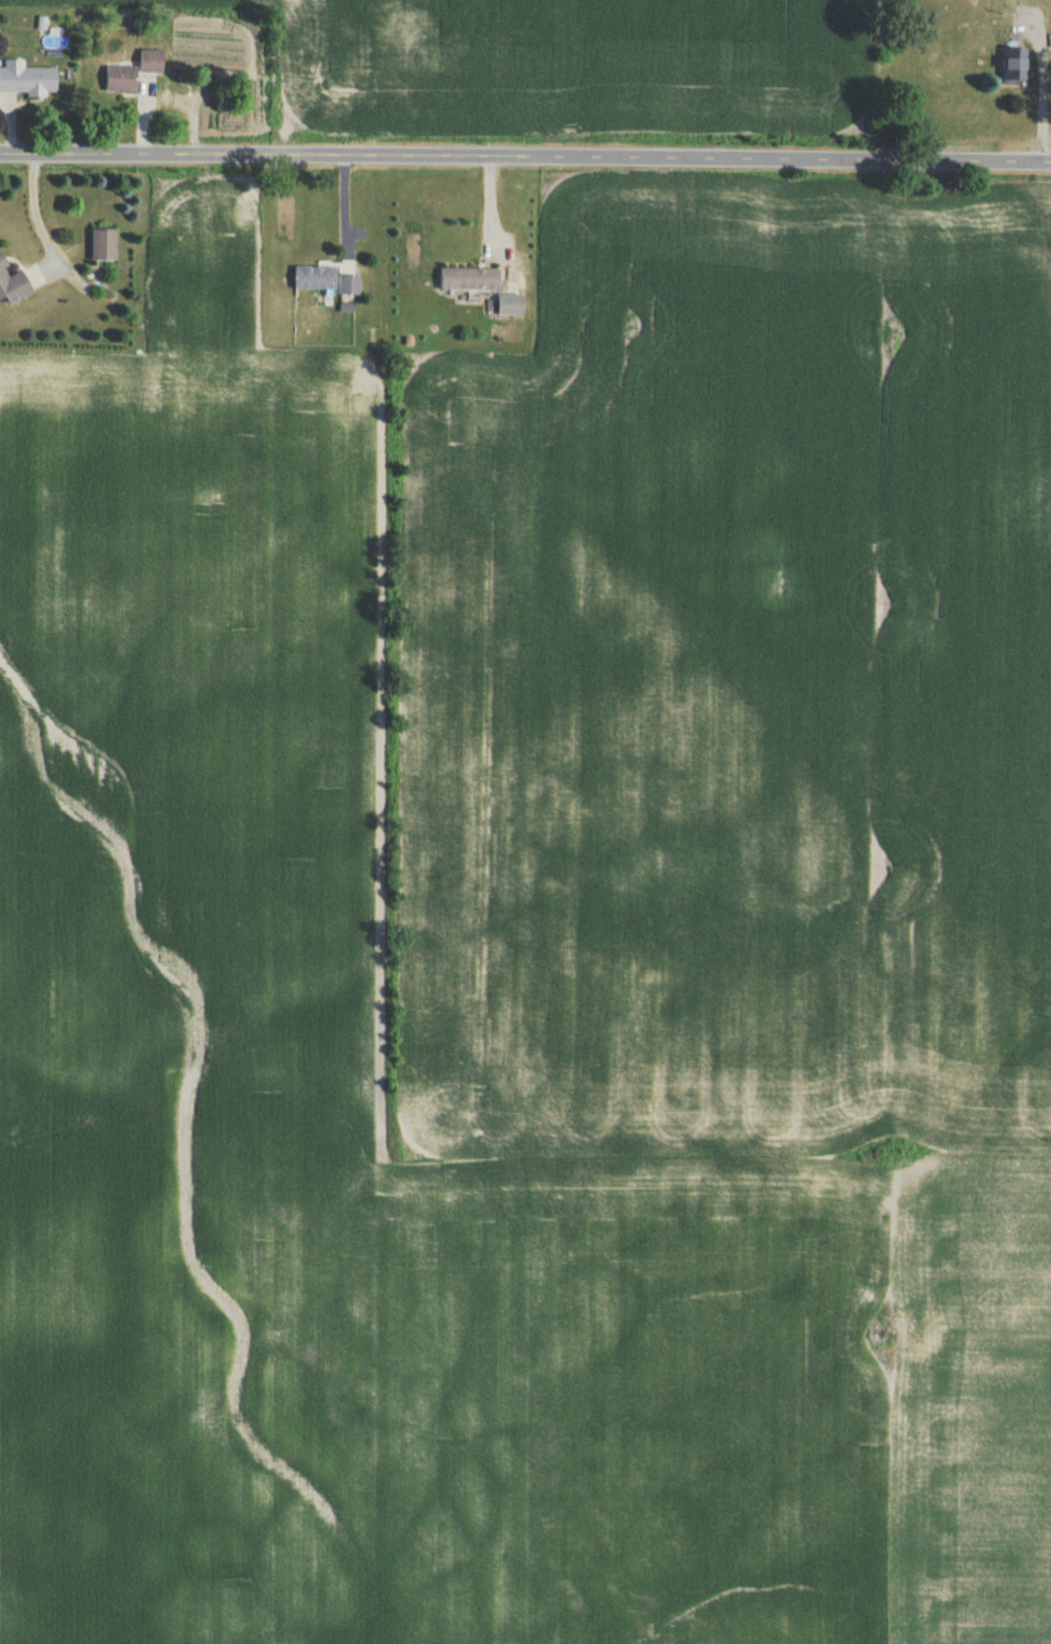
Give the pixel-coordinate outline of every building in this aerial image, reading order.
[(1023,89),(1023,52),(999,52),(999,89),(1023,89)] [(159,76),(159,54),(136,54),(136,76),(159,76)] [(53,71),(20,71),(20,63),(0,63),(0,97),(53,97),(53,71)] [(133,70),(102,70),(102,96),(133,96),(133,70)] [(112,233),(89,233),(89,264),(112,264),(112,233)] [(291,293),(332,293),(332,270),(291,270),(291,293)] [(495,272),(437,272),(437,293),(495,293),(495,272)] [(336,298),(355,298),(355,279),(336,279),(336,298)] [(494,319),(520,319),(520,298),(494,298),(494,319)]
